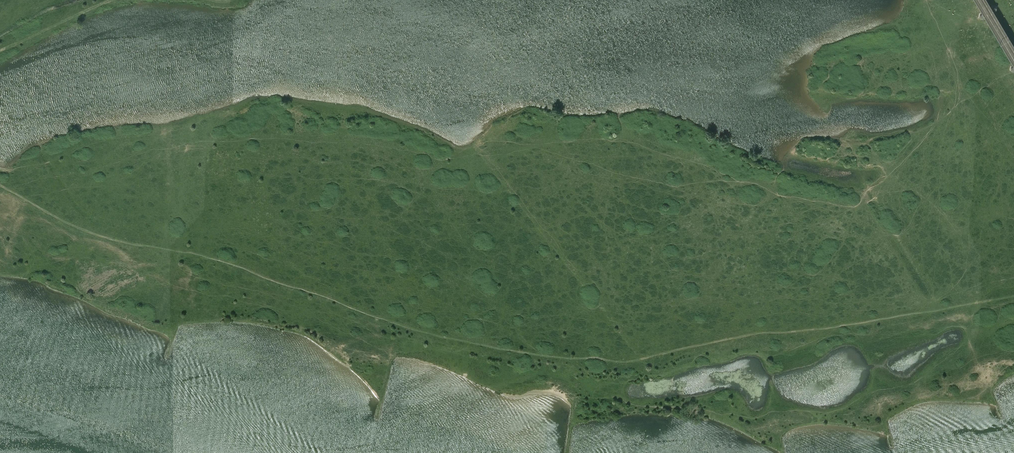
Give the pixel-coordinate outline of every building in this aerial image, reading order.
[(982,18),(983,17),(993,11),(994,10),(995,9),(995,8),(995,7),(994,6),(993,6),(992,6),(991,6),(990,7),(980,13),(979,13),(979,14),(978,15),(978,16),(978,17),(979,18),(980,18),(981,18),(982,18)]
